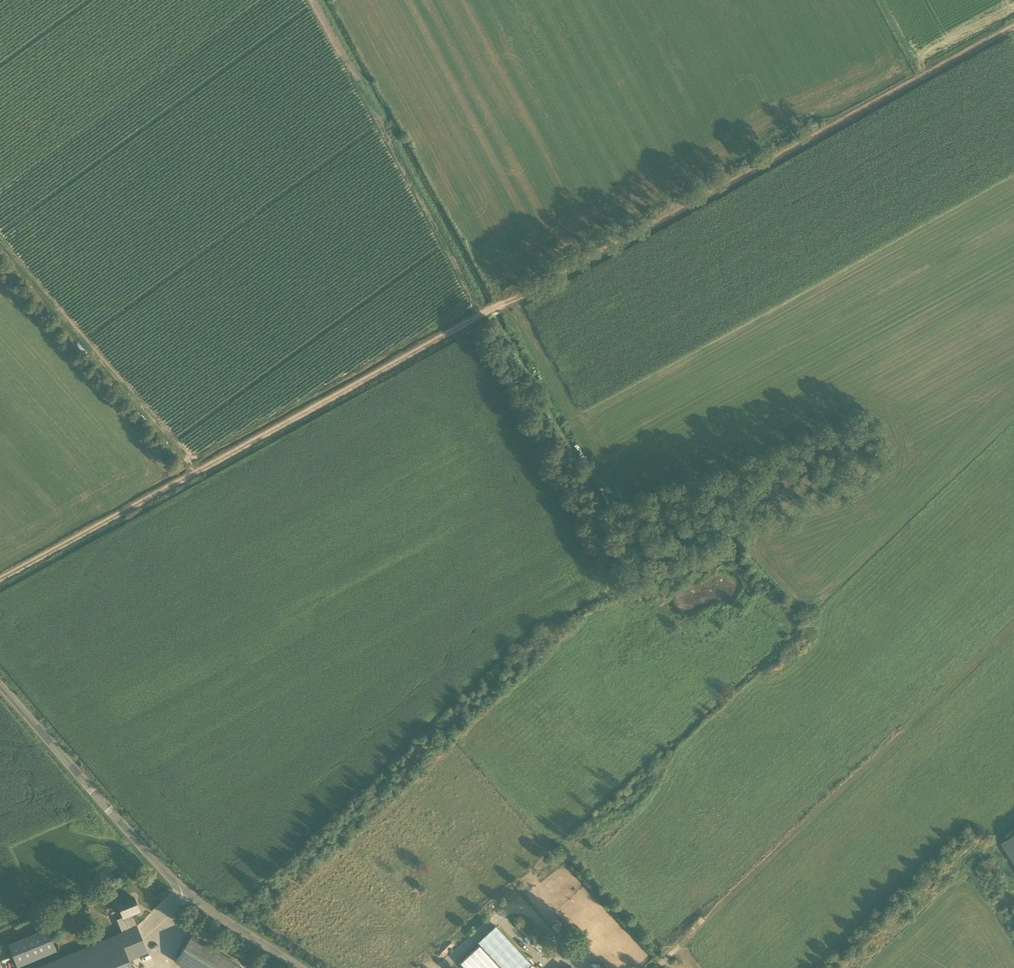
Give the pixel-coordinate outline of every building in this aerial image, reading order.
[(1002,844),(1013,864),(1013,836),(1002,844)] [(117,920),(122,932),(137,926),(132,914),(139,911),(134,897),(118,903),(124,917),(117,920)] [(35,967),(130,967),(127,961),(147,952),(137,926),(122,932),(35,967)] [(17,967),(57,951),(48,928),(8,945),(17,967)] [(235,964),(191,937),(176,961),(188,967),(241,967),(235,964)] [(480,946),(461,964),(464,967),(508,967),(484,942),(480,946)]
